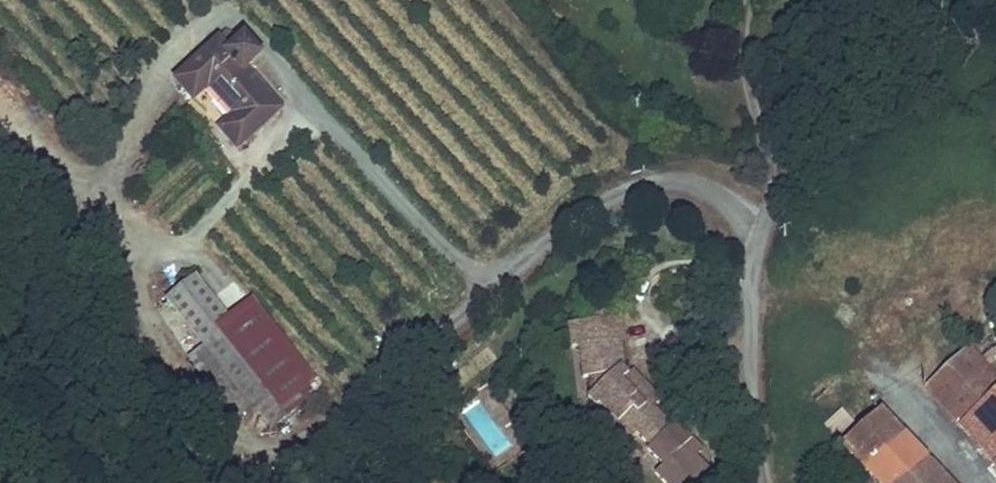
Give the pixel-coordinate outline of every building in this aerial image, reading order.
[(214,33),(174,74),(238,138),(279,96),(249,67),(246,71),(240,65),(243,62),(241,59),(256,44),(240,28),(224,43),(214,33)] [(249,67),(243,62),(240,65),(246,71),(249,67)] [(226,310),(193,273),(166,296),(204,339),(188,353),(240,413),(256,399),(275,421),(323,379),(248,292),(226,310)] [(633,339),(627,314),(600,320),(602,327),(605,345),(625,341),(633,339)] [(707,475),(694,459),(686,447),(692,442),(678,424),(674,427),(658,406),(646,391),(650,387),(640,375),(630,362),(625,341),(605,345),(602,327),(575,333),(580,356),(587,354),(591,376),(599,374),(604,397),(608,402),(612,400),(626,419),(630,416),(641,430),(652,444),(647,447),(661,465),(652,472),(661,482),(696,482),(707,475)] [(924,388),(956,423),(995,387),(995,373),(969,345),(924,388)] [(646,391),(658,406),(668,398),(647,371),(640,375),(650,387),(646,391)] [(956,423),(995,464),(995,387),(956,423)] [(626,419),(612,400),(608,402),(604,406),(629,439),(641,430),(630,416),(626,419)] [(877,411),(841,446),(877,482),(910,482),(929,465),(877,411)] [(545,433),(532,419),(527,424),(524,426),(538,440),(545,433)] [(692,442),(686,447),(694,459),(701,453),(692,442)] [(929,465),(910,482),(946,482),(929,465)]
